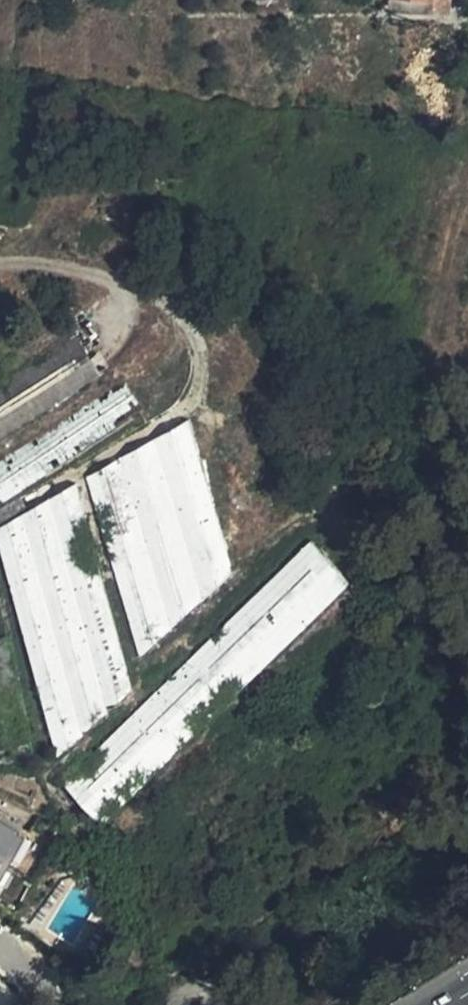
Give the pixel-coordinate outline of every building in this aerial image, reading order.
[(433,11),(449,13),(450,0),(434,0),(433,11)] [(99,374),(77,342),(0,394),(0,442),(99,374)] [(139,408),(120,381),(0,461),(0,504),(139,408)] [(137,660),(231,581),(184,422),(83,480),(137,660)] [(68,487),(0,530),(0,549),(58,757),(126,692),(68,487)] [(62,785),(103,823),(351,581),(309,539),(62,785)] [(21,830),(23,828),(0,816),(0,869),(21,830)] [(21,830),(0,869),(0,884),(28,834),(21,830)] [(0,979),(0,1004),(31,1004),(0,979)]
